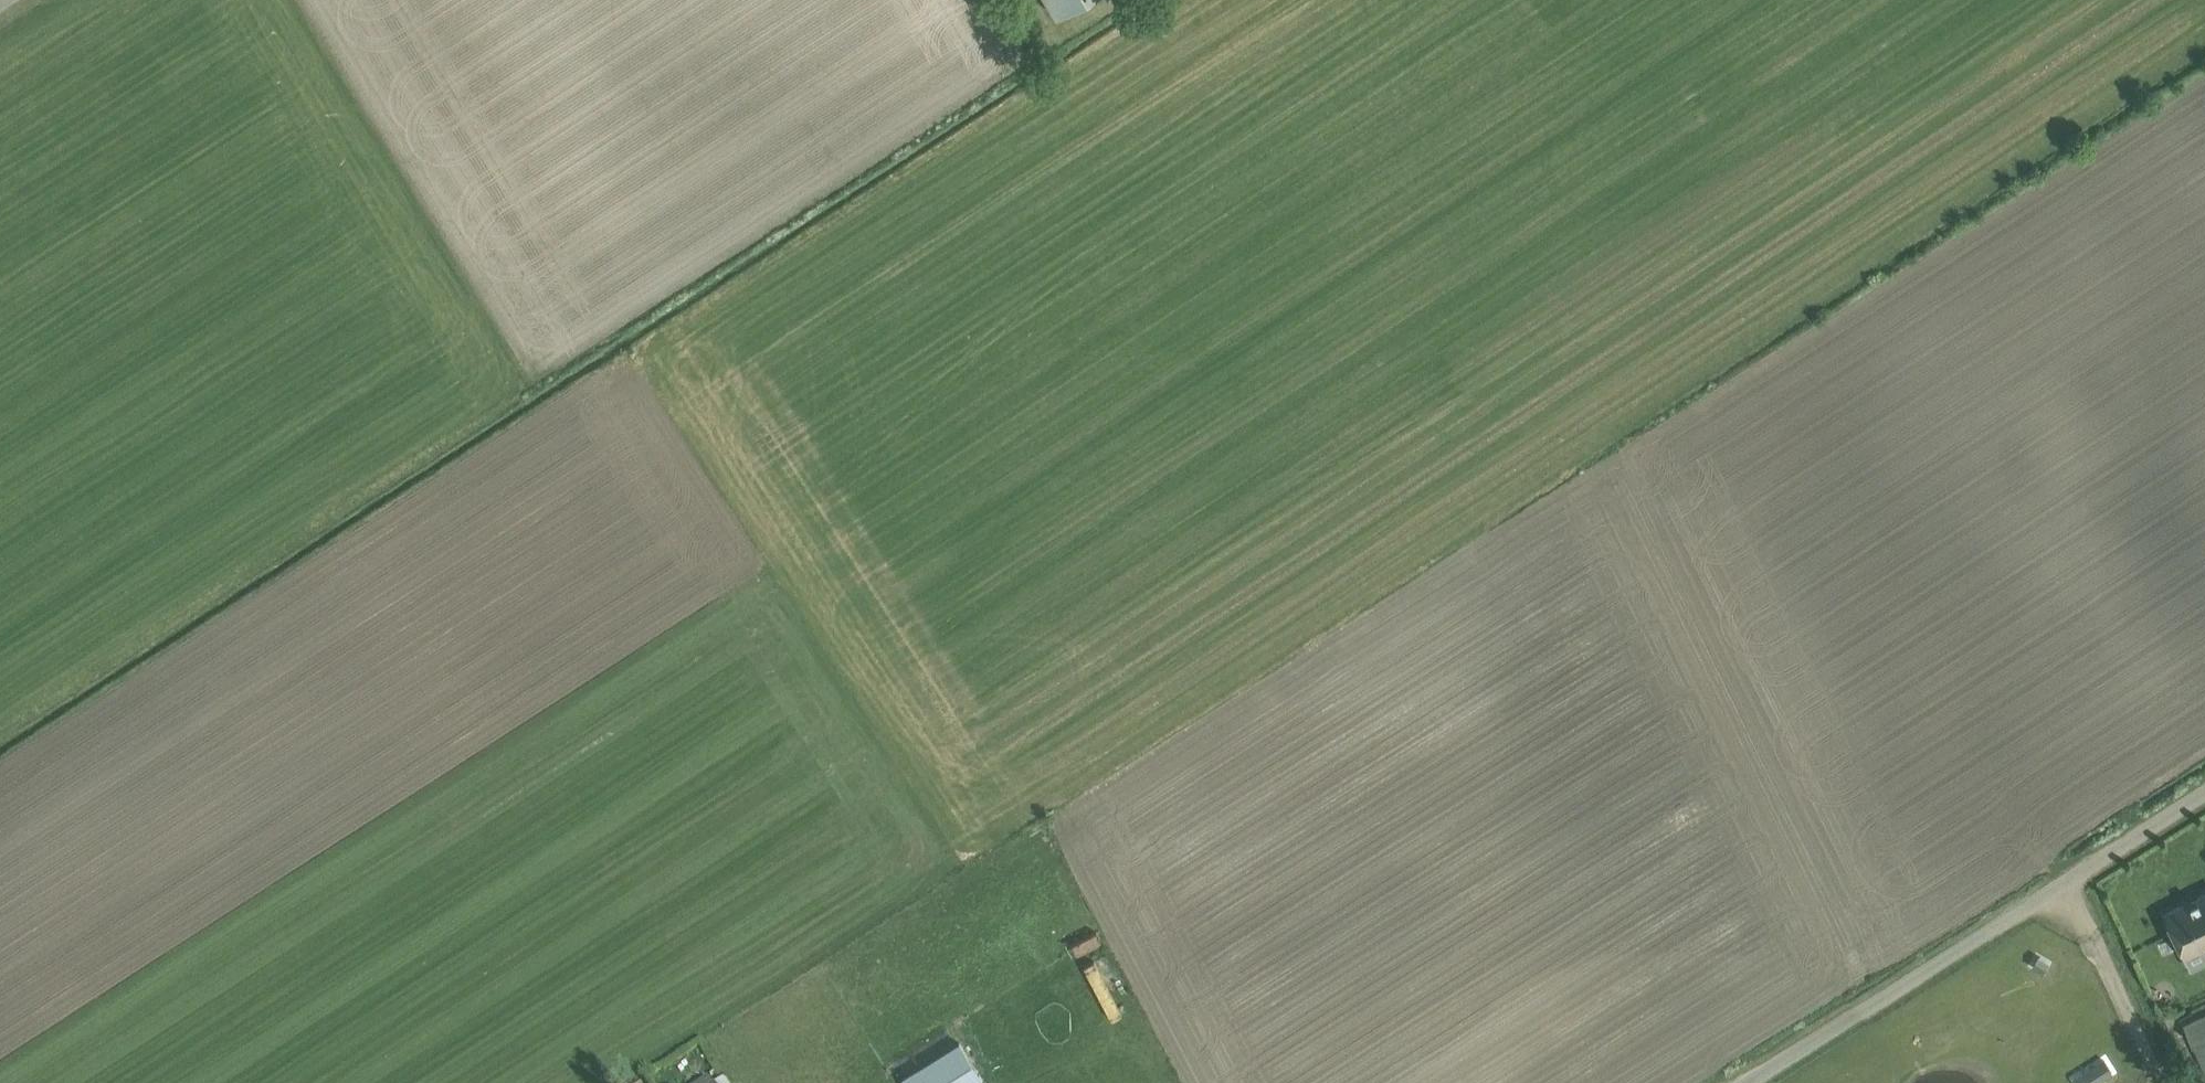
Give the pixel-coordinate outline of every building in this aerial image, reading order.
[(1056,14),(1079,0),(1048,0),(1056,14)] [(2165,912),(2192,967),(2204,960),(2204,892),(2165,912)] [(2185,1023),(2204,1067),(2204,1014),(2185,1023)] [(904,1077),(908,1082),(976,1082),(983,1079),(960,1043),(904,1077)] [(2104,1058),(2093,1065),(2101,1078),(2112,1071),(2104,1058)]
